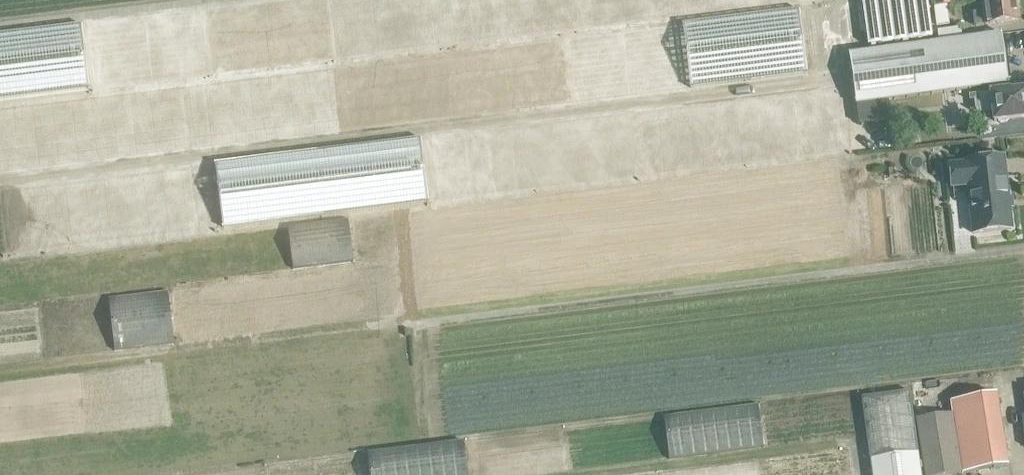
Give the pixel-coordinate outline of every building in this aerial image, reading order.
[(706,10),(794,0),(704,0),(706,10)] [(932,37),(927,0),(861,0),(867,45),(932,37)] [(1019,9),(1018,0),(981,0),(983,11),(972,13),(974,26),(985,24),(985,25),(1018,21),(1017,9),(1019,9)] [(949,24),(946,5),(934,6),(936,25),(949,24)] [(874,50),(874,51),(863,53),(863,52),(861,52),(861,53),(850,54),(850,53),(848,54),(855,105),(856,105),(859,124),(890,120),(888,100),(893,99),(893,100),(895,99),(906,97),(906,98),(908,98),(908,97),(918,96),(921,96),(920,95),(931,94),(931,95),(933,94),(943,92),(943,93),(945,93),(945,92),(956,90),(956,91),(958,91),(958,90),(968,89),(968,90),(970,89),(970,88),(980,87),(981,88),(983,87),(993,85),(993,86),(995,86),(995,85),(1005,84),(1008,84),(1001,33),(998,33),(999,34),(988,35),(986,35),(986,36),(976,37),(976,36),(974,37),(964,39),(963,38),(961,38),(961,39),(951,40),(949,40),(949,41),(939,42),(939,41),(936,42),(937,42),(926,44),(926,43),(924,43),(924,44),(914,46),(914,45),(912,45),(912,46),(901,47),(901,46),(899,47),(899,48),(889,49),(889,48),(886,49),(876,51),(876,50),(874,50)] [(217,141),(333,131),(328,67),(212,76),(217,141)] [(975,113),(992,111),(994,121),(997,121),(1000,123),(1006,122),(1008,119),(1023,117),(1023,90),(1008,92),(1008,90),(990,93),(969,96),(969,100),(974,100),(975,113)] [(1011,229),(1003,158),(965,162),(965,164),(949,166),(952,187),(968,185),(973,233),(1011,229)] [(349,218),(289,226),(294,267),(355,259),(349,218)] [(169,290),(110,297),(115,344),(174,337),(169,290)] [(914,425),(909,391),(861,397),(866,435),(871,474),(921,474),(914,425)] [(1007,466),(995,394),(949,402),(951,414),(916,420),(924,474),(952,474),(1007,466)] [(760,403),(665,415),(670,456),(765,445),(760,403)] [(271,474),(368,474),(366,454),(270,462),(271,474)]
